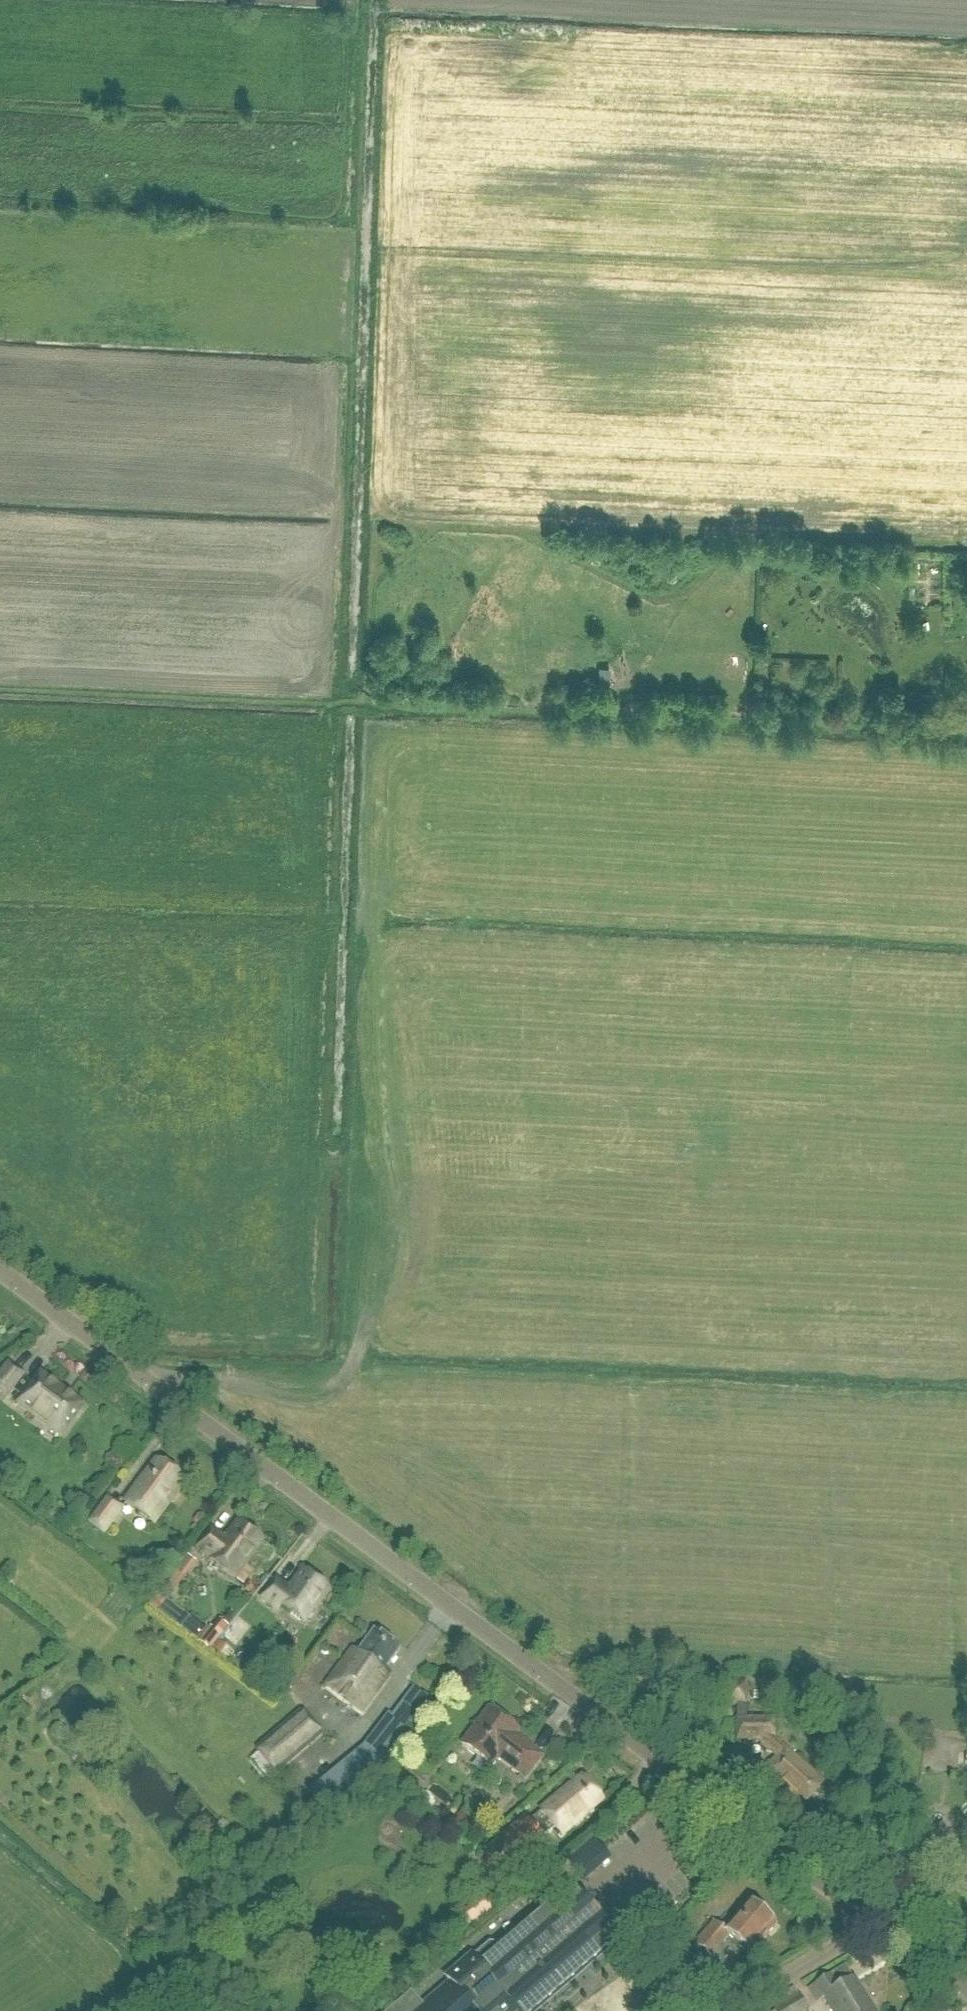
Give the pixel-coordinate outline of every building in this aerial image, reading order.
[(23,1399),(17,1406),(60,1438),(82,1408),(39,1377),(32,1386),(21,1379),(22,1378),(7,1368),(0,1378),(0,1392),(8,1397),(12,1391),(23,1399)] [(152,1524),(183,1483),(156,1464),(126,1504),(152,1524)] [(104,1537),(123,1511),(106,1499),(87,1525),(104,1537)] [(197,1550),(235,1580),(243,1586),(253,1573),(245,1567),(263,1543),(237,1524),(225,1541),(211,1531),(197,1550)] [(168,1602),(169,1592),(172,1595),(184,1579),(195,1562),(185,1555),(174,1572),(161,1587),(160,1586),(147,1603),(160,1613),(195,1641),(203,1630),(168,1602)] [(303,1624),(328,1591),(303,1573),(290,1591),(276,1581),(262,1600),(278,1612),(281,1608),(303,1624)] [(210,1627),(199,1642),(211,1652),(219,1660),(226,1650),(228,1652),(229,1650),(217,1642),(222,1636),(210,1627)] [(389,1676),(383,1672),(398,1652),(374,1633),(359,1654),(353,1650),(326,1686),(362,1713),(389,1676)] [(414,1690),(402,1704),(393,1716),(399,1721),(398,1723),(387,1716),(374,1732),(353,1756),(322,1781),(340,1804),(372,1779),(430,1703),(414,1690)] [(542,1757),(513,1735),(516,1731),(489,1710),(461,1747),(490,1768),(497,1758),(525,1779),(542,1757)] [(254,1752),(273,1774),(275,1773),(277,1776),(322,1737),(319,1734),(320,1733),(302,1711),(254,1752)] [(823,1784),(773,1740),(773,1722),(737,1722),(738,1741),(763,1741),(769,1749),(776,1756),(761,1773),(802,1808),(823,1784)] [(584,1819),(584,1818),(601,1803),(581,1778),(540,1811),(561,1837),(584,1819)] [(523,1819),(487,1849),(506,1872),(543,1841),(523,1819)] [(567,1867),(582,1886),(607,1865),(591,1847),(567,1867)] [(571,1889),(505,1947),(487,1945),(471,1958),(469,1956),(443,1979),(449,1986),(428,2003),(418,2010),(537,2010),(616,1943),(571,1889)] [(728,1938),(750,1957),(775,1929),(747,1905),(723,1933),(715,1926),(696,1947),(710,1959),(728,1938)] [(811,1990),(807,1992),(815,2005),(827,1998),(834,2010),(873,2010),(855,1980),(839,1989),(832,1977),(811,1990)] [(808,2010),(794,1990),(771,2004),(762,2009),(763,2010),(807,2010),(808,2010)]
